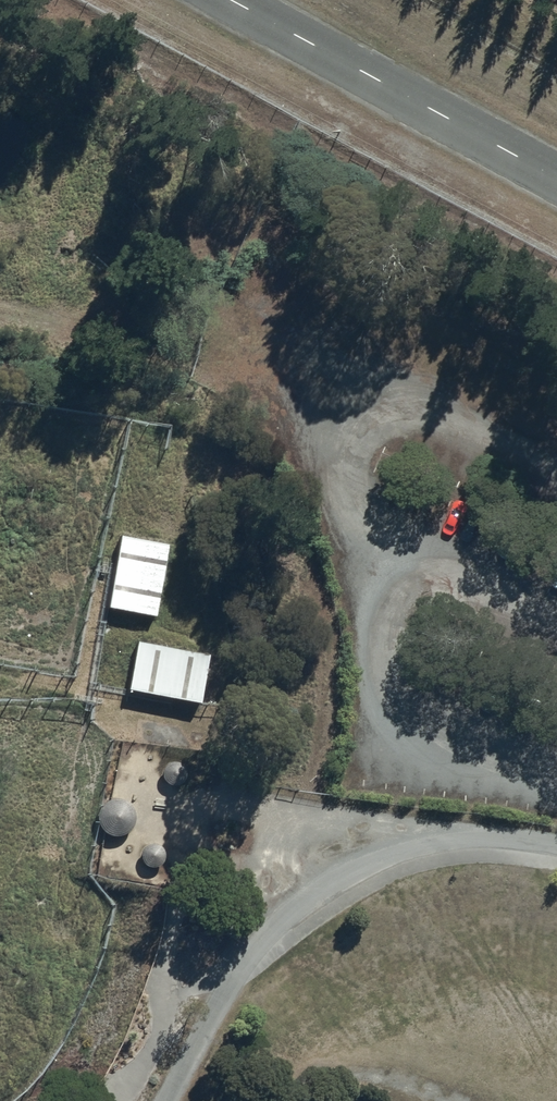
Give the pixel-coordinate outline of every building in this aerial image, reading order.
[(168,548),(119,539),(113,574),(107,613),(155,621),(168,548)] [(210,659),(137,644),(127,695),(199,709),(210,659)] [(167,784),(170,786),(174,787),(177,787),(180,785),(183,783),(185,780),(185,776),(184,773),(183,770),(180,767),(177,766),(174,766),(170,766),(167,768),(165,771),(164,775),(164,778),(165,782),(167,784)] [(99,827),(102,832),(107,836),(112,838),(118,838),(124,836),(128,833),(132,828),(134,823),(133,817),(131,811),(127,807),(122,804),(116,803),(111,803),(105,806),(101,810),(99,815),(98,821),(99,827)] [(145,868),(148,870),(152,870),(156,870),(159,868),(161,865),(163,862),(163,858),(162,855),(161,851),(158,849),(154,848),(150,848),(147,849),(144,851),(142,854),(141,858),(141,861),(142,865),(145,868)]
